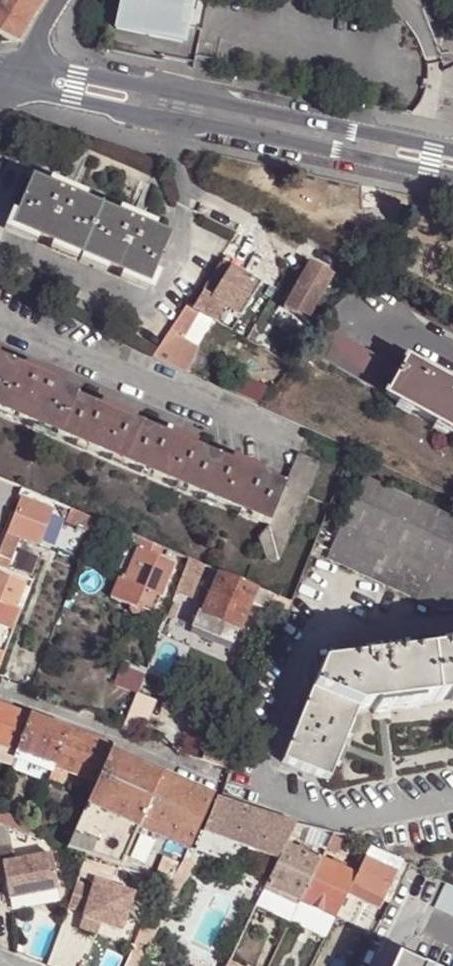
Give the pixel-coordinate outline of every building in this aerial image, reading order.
[(43,0),(0,0),(0,36),(17,43),(43,0)] [(152,37),(160,0),(125,0),(119,30),(152,37)] [(152,37),(185,44),(189,27),(194,0),(160,0),(152,37)] [(189,27),(204,31),(211,0),(194,0),(189,27)] [(9,227),(147,289),(169,239),(153,231),(155,227),(119,210),(117,214),(83,199),(85,195),(50,179),(48,184),(32,177),(9,227)] [(219,264),(190,310),(215,325),(229,333),(259,287),(219,264)] [(310,264),(283,309),(306,322),(332,277),(310,264)] [(174,325),(184,331),(180,338),(197,347),(204,336),(207,337),(215,325),(190,310),(187,308),(185,307),(174,325)] [(153,358),(185,375),(199,348),(197,347),(180,338),(184,331),(174,325),(153,358)] [(308,352),(452,432),(452,387),(418,368),(405,362),(401,370),(323,327),(308,352)] [(78,398),(80,391),(66,385),(24,367),(0,357),(0,412),(60,437),(78,398)] [(418,368),(452,387),(452,380),(421,362),(418,368)] [(24,367),(66,385),(68,380),(26,363),(24,367)] [(100,407),(78,398),(60,437),(268,526),(285,486),(262,476),(230,463),(197,448),(165,435),(131,420),(100,407)] [(102,402),(100,407),(131,420),(133,415),(102,402)] [(167,429),(165,435),(197,448),(199,443),(167,429)] [(285,486),(268,526),(268,528),(259,538),(268,564),(279,565),(320,464),(299,455),(285,486)] [(233,458),(230,463),(262,476),(264,471),(233,458)] [(364,481),(327,559),(442,613),(452,612),(452,521),(364,481)] [(18,499),(0,547),(0,557),(8,560),(17,536),(39,544),(52,511),(18,499)] [(96,519),(70,508),(65,520),(91,531),(96,519)] [(121,556),(131,560),(136,548),(118,541),(113,553),(121,556)] [(136,548),(131,560),(122,582),(117,580),(108,600),(128,608),(128,610),(130,614),(135,615),(138,612),(139,610),(151,615),(173,565),(136,548)] [(115,571),(121,556),(113,553),(107,568),(115,571)] [(200,564),(187,558),(182,573),(195,578),(200,564)] [(266,592),(220,572),(202,614),(225,624),(248,634),(262,601),(266,592)] [(195,578),(182,573),(177,588),(190,593),(195,578)] [(19,610),(13,608),(22,584),(0,576),(0,617),(15,623),(19,610)] [(275,596),(266,592),(262,601),(271,605),(275,596)] [(287,611),(291,602),(275,596),(271,605),(287,611)] [(225,624),(202,614),(197,612),(191,626),(219,638),(225,624)] [(427,655),(433,702),(452,700),(452,651),(427,655)] [(433,702),(427,655),(321,668),(281,763),(327,781),(356,712),(372,710),(373,715),(418,709),(417,704),(433,702)] [(156,668),(146,664),(143,675),(152,678),(156,668)] [(30,715),(0,704),(0,747),(16,752),(30,715)] [(54,766),(69,729),(30,715),(16,752),(23,755),(54,766)] [(110,752),(111,752),(115,745),(69,729),(54,766),(60,768),(97,782),(110,752)] [(11,766),(14,759),(16,752),(0,747),(0,762),(11,766)] [(20,761),(23,755),(16,752),(14,759),(20,761)] [(136,827),(160,773),(111,752),(110,752),(97,782),(87,806),(136,827)] [(55,781),(60,768),(54,766),(49,779),(55,781)] [(211,795),(160,773),(136,827),(187,849),(211,795)] [(294,825),(216,798),(203,830),(232,841),(268,856),(278,859),(285,844),(294,825)] [(123,856),(136,827),(87,806),(73,837),(69,846),(68,849),(118,866),(123,856)] [(29,831),(31,824),(0,812),(0,825),(7,827),(28,835),(29,831)] [(3,873),(4,879),(8,897),(56,888),(49,853),(13,860),(7,827),(0,825),(0,874),(3,873)] [(49,838),(55,840),(58,832),(52,830),(49,838)] [(232,841),(203,830),(195,847),(225,859),(232,841)] [(55,840),(63,843),(66,835),(58,832),(55,840)] [(63,843),(69,846),(73,837),(66,835),(63,843)] [(342,842),(332,837),(326,850),(336,855),(342,842)] [(297,849),(285,844),(278,859),(272,870),(265,885),(300,902),(320,861),(309,855),(297,849)] [(299,844),(297,849),(309,855),(311,850),(299,844)] [(361,865),(368,852),(357,846),(350,860),(361,865)] [(402,862),(369,849),(368,852),(361,865),(355,877),(334,919),(352,928),(362,906),(368,896),(383,903),(402,862)] [(118,866),(146,875),(149,864),(123,856),(118,866)] [(272,870),(278,859),(268,856),(264,866),(272,870)] [(183,859),(169,883),(144,926),(138,939),(126,965),(136,965),(192,862),(183,859)] [(78,877),(93,882),(93,881),(98,865),(83,860),(78,877)] [(320,861),(300,902),(298,907),(290,922),(325,938),(334,919),(355,877),(344,872),(333,867),(320,861)] [(335,862),(333,867),(344,872),(346,867),(335,862)] [(90,889),(75,884),(67,909),(82,914),(80,919),(98,925),(119,933),(132,894),(93,881),(93,882),(90,889)] [(449,882),(436,909),(452,917),(452,884),(449,882)] [(300,902),(265,885),(263,890),(298,907),(300,902)] [(368,896),(362,906),(378,913),(383,903),(368,896)] [(436,909),(410,965),(411,965),(452,965),(452,917),(436,909)] [(98,925),(80,919),(76,929),(95,935),(98,925)]
